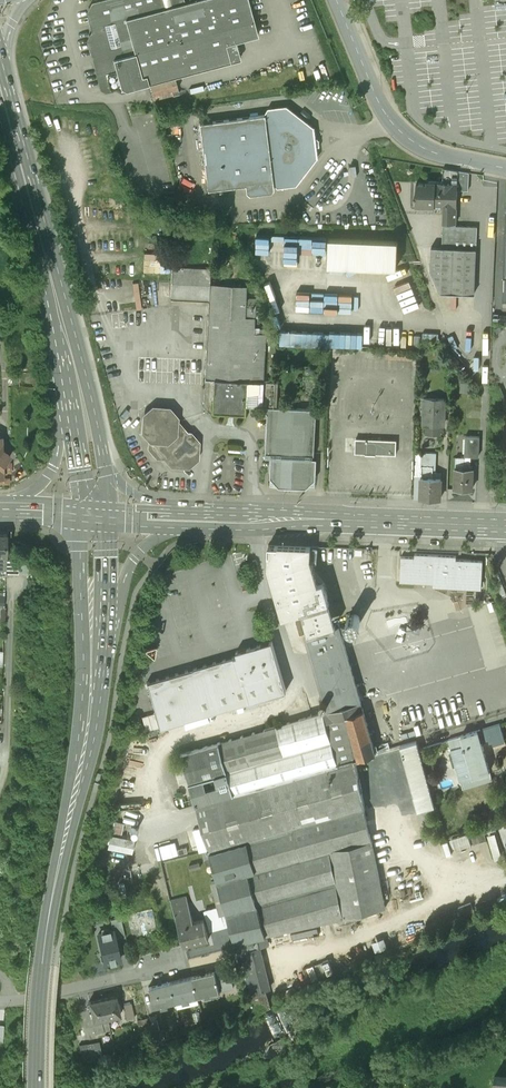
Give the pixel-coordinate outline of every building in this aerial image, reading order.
[(88,38),(101,86),(105,88),(116,86),(121,89),(240,57),(235,40),(257,34),(248,0),(189,0),(184,1),(184,0),(104,0),(93,3),(88,11),(93,30),(88,38)] [(158,93),(184,87),(180,74),(154,81),(158,93)] [(266,115),(199,123),(208,189),(274,181),(279,185),(296,183),(311,164),(310,157),(315,151),(313,134),(306,129),(306,123),(286,108),(270,110),(266,115)] [(469,172),(444,168),(443,182),(458,183),(457,190),(469,190),(469,172)] [(456,225),(457,190),(458,183),(443,182),(427,182),(427,184),(417,184),(416,206),(420,206),(420,205),(434,206),(434,200),(445,201),(443,247),(443,248),(455,248),(476,249),(477,226),(456,225)] [(328,264),(397,267),(398,240),(329,237),(328,264)] [(474,293),(476,249),(455,248),(443,248),(443,247),(432,247),(431,269),(441,291),(474,293)] [(172,253),(146,252),(145,270),(172,271),(172,253)] [(248,286),(210,284),(205,378),(213,379),(248,380),(264,381),(267,333),(255,333),(256,304),(247,304),(248,286)] [(360,309),(360,291),(298,290),(298,308),(360,309)] [(286,341),(371,343),(371,330),(286,328),(286,341)] [(247,404),(248,380),(213,379),(212,410),(246,412),(247,404)] [(264,381),(248,380),(247,404),(263,405),(263,402),(277,403),(279,382),(264,381)] [(445,399),(424,398),(423,423),(425,423),(425,432),(441,432),(441,424),(444,424),(445,399)] [(306,486),(315,487),(315,478),(312,475),(315,408),(277,407),(277,403),(263,402),(263,405),(263,407),(271,416),(270,451),(266,451),(264,454),(266,456),(275,457),(274,473),(271,476),(271,485),(279,485),(283,482),(303,483),(306,486)] [(196,456),(197,441),(190,432),(186,432),(176,420),(176,416),(169,407),(153,406),(144,414),(143,430),(150,438),(150,445),(157,454),(164,454),(172,463),(188,464),(196,456)] [(4,476),(3,464),(12,455),(3,447),(2,435),(0,435),(0,476),(4,476)] [(479,435),(466,435),(465,455),(479,456),(479,435)] [(396,439),(356,437),(356,452),(396,453),(396,439)] [(421,476),(441,477),(442,472),(436,472),(437,452),(416,451),(414,497),(420,497),(421,476)] [(473,467),(455,466),(455,488),(472,488),(473,467)] [(441,477),(421,476),(420,497),(440,498),(441,477)] [(303,611),(330,602),(323,581),(318,582),(310,556),(311,545),(269,543),(268,565),(283,617),(294,613),(303,611)] [(415,556),(401,555),(400,581),(433,583),(433,586),(481,588),(483,560),(456,558),(456,555),(415,553),(415,556)] [(19,560),(6,560),(6,574),(19,574),(19,560)] [(309,633),(336,625),(330,602),(303,611),(309,633)] [(306,635),(309,633),(303,611),(294,613),(300,635),(305,633),(306,635)] [(350,629),(352,629),(354,628),(356,627),(357,625),(358,623),(358,621),(357,619),(356,617),(354,616),(352,615),(350,615),(348,615),(346,617),(345,618),(344,620),(344,623),(345,625),(346,626),(348,628),(350,629)] [(324,713),(338,763),(353,758),(375,752),(352,671),(342,633),(350,631),(352,629),(350,629),(348,628),(346,626),(345,625),(340,627),(310,636),(306,637),(324,699),(325,699),(326,699),(327,699),(328,700),(328,701),(328,702),(328,703),(328,704),(327,704),(327,705),(326,705),(328,711),(324,713)] [(310,636),(340,627),(339,625),(336,625),(309,633),(310,636)] [(237,655),(146,681),(160,727),(286,690),(272,640),(255,645),(236,651),(237,655)] [(146,730),(159,726),(154,712),(141,715),(146,730)] [(247,841),(255,869),(325,849),(371,840),(364,808),(353,758),(338,763),(324,713),(177,755),(179,762),(184,761),(203,827),(200,828),(206,850),(209,849),(210,852),(247,841)] [(463,788),(491,780),(482,748),(504,742),(499,725),(461,735),(461,736),(464,745),(457,748),(451,749),(456,764),(468,760),(473,776),(470,776),(469,773),(459,776),(463,788)] [(464,745),(461,736),(454,738),(457,748),(464,745)] [(434,805),(416,741),(400,745),(418,809),(423,808),(423,810),(430,808),(429,806),(434,805)] [(483,828),(470,832),(473,844),(486,840),(483,828)] [(269,945),(267,935),(385,906),(372,840),(371,840),(325,849),(255,869),(218,880),(218,879),(211,881),(220,914),(227,912),(231,925),(237,948),(239,947),(255,1012),(271,1006),(267,988),(270,988),(260,947),(269,945)] [(218,880),(255,869),(247,841),(210,852),(218,879),(218,880)] [(124,872),(112,875),(114,882),(126,880),(124,872)] [(169,877),(160,879),(163,899),(172,898),(169,877)] [(176,916),(191,912),(186,897),(171,900),(176,916)] [(137,912),(127,914),(132,937),(158,931),(150,899),(148,898),(136,900),(135,902),(137,912)] [(471,902),(458,907),(463,918),(475,914),(471,902)] [(194,922),(191,912),(176,916),(179,926),(184,945),(209,939),(204,919),(194,922)] [(214,930),(231,925),(227,912),(220,914),(221,915),(210,917),(214,930)] [(113,930),(115,939),(125,936),(121,917),(111,919),(113,930)] [(102,933),(98,934),(105,963),(110,962),(115,961),(120,959),(115,939),(113,930),(110,931),(110,930),(102,932),(102,933)] [(215,971),(220,990),(234,987),(229,968),(215,971)] [(193,976),(198,995),(206,994),(206,996),(212,995),(211,992),(220,990),(215,971),(193,976)] [(171,981),(176,1001),(184,999),(184,1001),(190,1000),(189,997),(198,995),(193,976),(171,981)] [(176,1001),(171,981),(149,986),(153,1006),(162,1004),(163,1007),(168,1005),(168,1003),(176,1001)] [(103,998),(107,1018),(108,1017),(121,1014),(116,995),(103,998)] [(107,1018),(103,998),(90,1001),(94,1020),(94,1021),(107,1018)] [(131,1002),(123,1004),(126,1019),(135,1017),(131,1002)] [(157,1015),(150,1017),(153,1032),(160,1030),(157,1015)] [(110,1029),(108,1017),(107,1018),(94,1021),(94,1020),(92,1021),(94,1032),(110,1029)] [(140,1029),(151,1027),(149,1018),(137,1020),(140,1029)] [(94,1045),(87,1046),(90,1060),(97,1058),(94,1045)] [(409,1075),(401,1078),(403,1084),(411,1080),(409,1075)] [(494,1077),(493,1087),(505,1087),(505,1077),(494,1077)]
